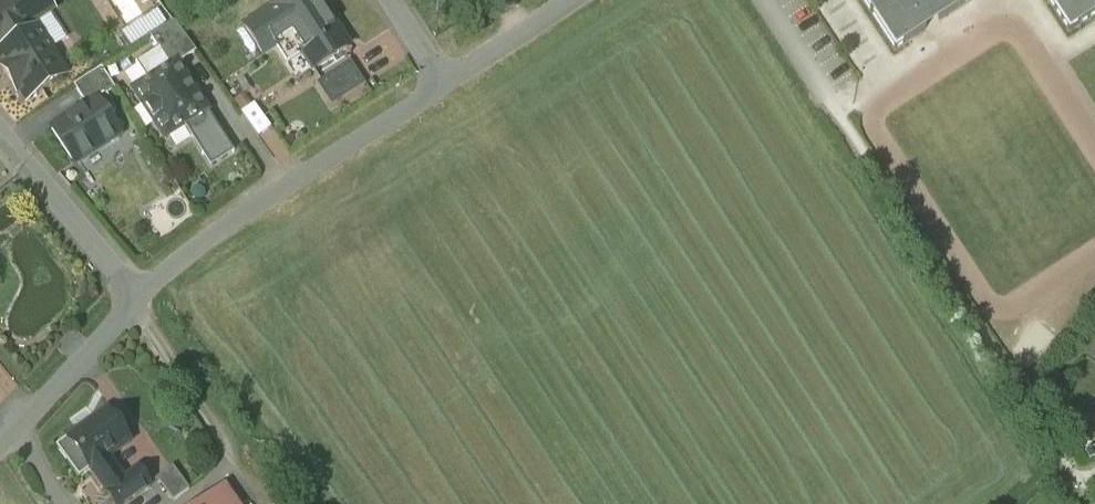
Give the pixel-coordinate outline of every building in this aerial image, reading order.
[(0,6),(0,46),(4,52),(32,34),(27,27),(51,13),(53,11),(45,0),(9,0),(0,6)] [(316,0),(291,0),(245,30),(262,56),(275,48),(273,45),(289,34),(314,72),(348,49),(316,0)] [(895,51),(926,31),(921,23),(935,15),(939,22),(970,2),(969,0),(862,0),(895,51)] [(1069,32),(1094,15),(1094,0),(1048,0),(1069,32)] [(125,56),(150,39),(167,29),(155,10),(114,39),(125,56)] [(27,27),(32,34),(38,30),(51,51),(68,40),(51,13),(27,27)] [(167,29),(150,39),(158,50),(169,69),(176,64),(177,66),(196,54),(175,24),(167,29)] [(38,30),(32,34),(4,52),(0,54),(0,59),(6,68),(3,70),(16,91),(19,89),(27,102),(67,76),(51,51),(38,30)] [(148,83),(169,69),(158,50),(136,64),(148,83)] [(148,83),(134,92),(165,140),(184,128),(208,113),(177,66),(176,64),(169,69),(148,83)] [(350,64),(317,86),(331,108),(365,86),(350,64)] [(115,91),(101,70),(74,87),(88,107),(95,102),(96,103),(115,91)] [(88,107),(55,129),(78,164),(102,148),(100,145),(114,136),(116,139),(118,137),(96,103),(95,102),(88,107)] [(259,137),(272,128),(255,104),(242,114),(259,137)] [(234,154),(208,113),(184,128),(203,158),(226,143),(234,155),(234,154)] [(234,155),(226,143),(203,158),(211,169),(234,155)] [(68,440),(68,441),(79,457),(113,503),(128,503),(151,488),(137,470),(124,479),(110,458),(131,444),(107,411),(68,440)] [(68,441),(57,449),(68,465),(79,457),(68,441)] [(173,468),(157,480),(173,502),(189,490),(173,468)] [(225,485),(198,503),(238,503),(225,485)]
